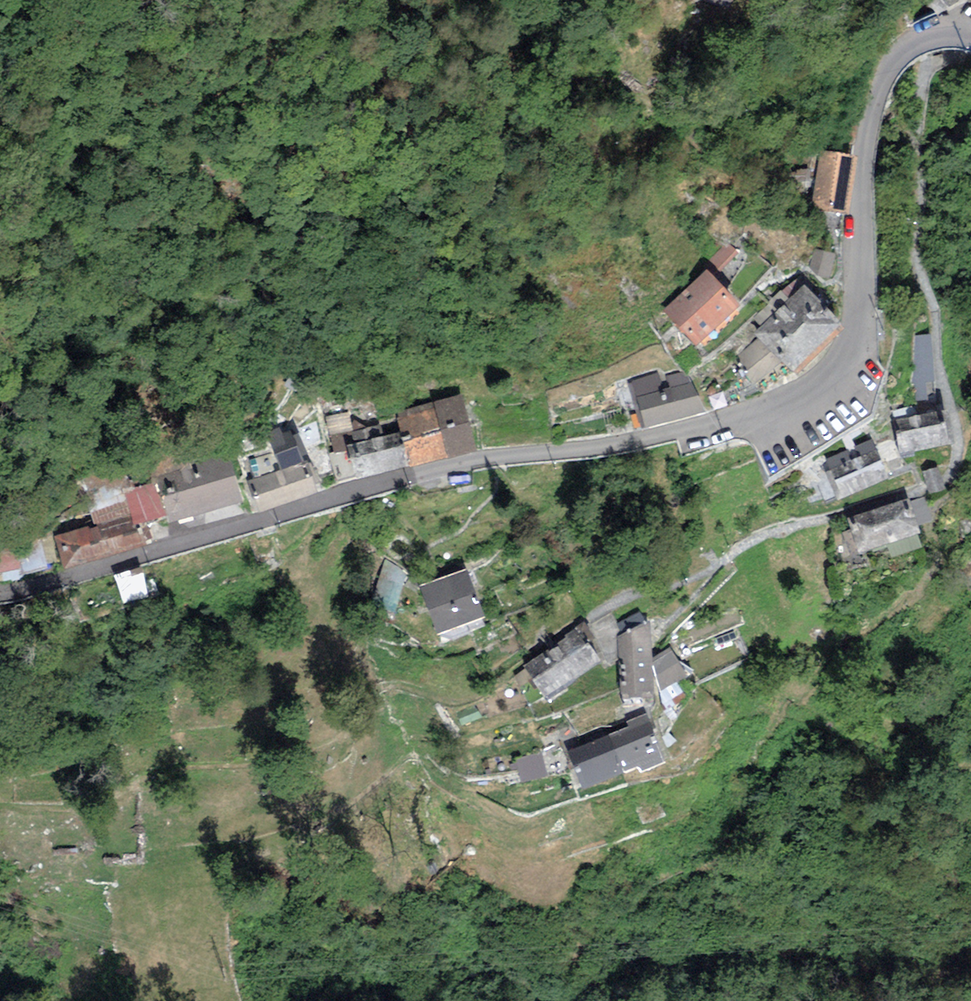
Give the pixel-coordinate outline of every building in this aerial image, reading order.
[(945,9),(957,2),(955,0),(940,0),(945,9)] [(810,209),(847,215),(856,155),(818,150),(810,209)] [(728,242),(708,260),(720,272),(739,254),(728,242)] [(836,254),(815,249),(811,268),(830,279),(836,254)] [(663,310),(696,346),(740,305),(707,269),(663,310)] [(780,291),(789,299),(804,285),(796,276),(780,291)] [(757,387),(782,363),(792,374),(844,324),(805,284),(804,285),(789,299),(761,326),(753,334),(758,338),(737,359),(750,372),(746,376),(757,387)] [(761,326),(789,299),(780,291),(752,318),(761,326)] [(929,333),(913,335),(911,383),(913,383),(914,400),(926,399),(925,382),(932,382),(929,333)] [(631,381),(644,429),(705,412),(691,383),(681,373),(666,377),(667,382),(669,389),(662,391),(658,374),(631,381)] [(462,395),(396,412),(401,432),(410,467),(476,450),(462,395)] [(914,451),(954,444),(948,410),(897,419),(899,430),(895,431),(900,459),(915,456),(914,451)] [(349,412),(327,417),(330,435),(342,432),(352,430),(349,412)] [(276,454),(297,447),(289,423),(268,430),(276,454)] [(356,481),(410,467),(401,432),(385,436),(382,424),(351,432),(355,444),(347,446),(356,481)] [(346,452),(342,432),(330,435),(334,454),(346,452)] [(838,500),(888,478),(872,439),(826,458),(828,463),(823,465),(838,500)] [(281,470),(247,481),(257,513),(316,494),(306,462),(302,463),(297,447),(276,454),(281,470)] [(228,453),(155,474),(169,523),(242,502),(228,453)] [(152,483),(126,491),(136,525),(163,516),(152,483)] [(126,491),(87,502),(93,524),(54,536),(63,568),(142,545),(136,525),(126,491)] [(925,496),(910,501),(919,527),(933,522),(925,496)] [(910,498),(847,518),(858,554),(887,545),(918,535),(921,534),(919,527),(910,501),(910,498)] [(922,548),(918,535),(887,545),(891,558),(922,548)] [(39,538),(14,544),(20,568),(22,575),(47,569),(39,538)] [(0,548),(0,573),(20,568),(14,544),(0,548)] [(124,570),(128,592),(152,587),(148,566),(124,570)] [(466,569),(419,585),(437,634),(483,618),(466,569)] [(622,634),(647,622),(641,611),(617,623),(622,634)] [(621,698),(654,695),(653,665),(652,658),(650,620),(647,622),(622,634),(617,637),(621,698)] [(522,668),(546,701),(601,662),(587,643),(595,638),(583,621),(565,634),(566,637),(522,668)] [(687,676),(670,647),(652,658),(653,665),(661,691),(687,676)] [(629,726),(568,751),(583,788),(639,766),(642,771),(665,762),(646,714),(627,721),(629,726)] [(542,753),(516,761),(523,783),(549,776),(542,753)]
